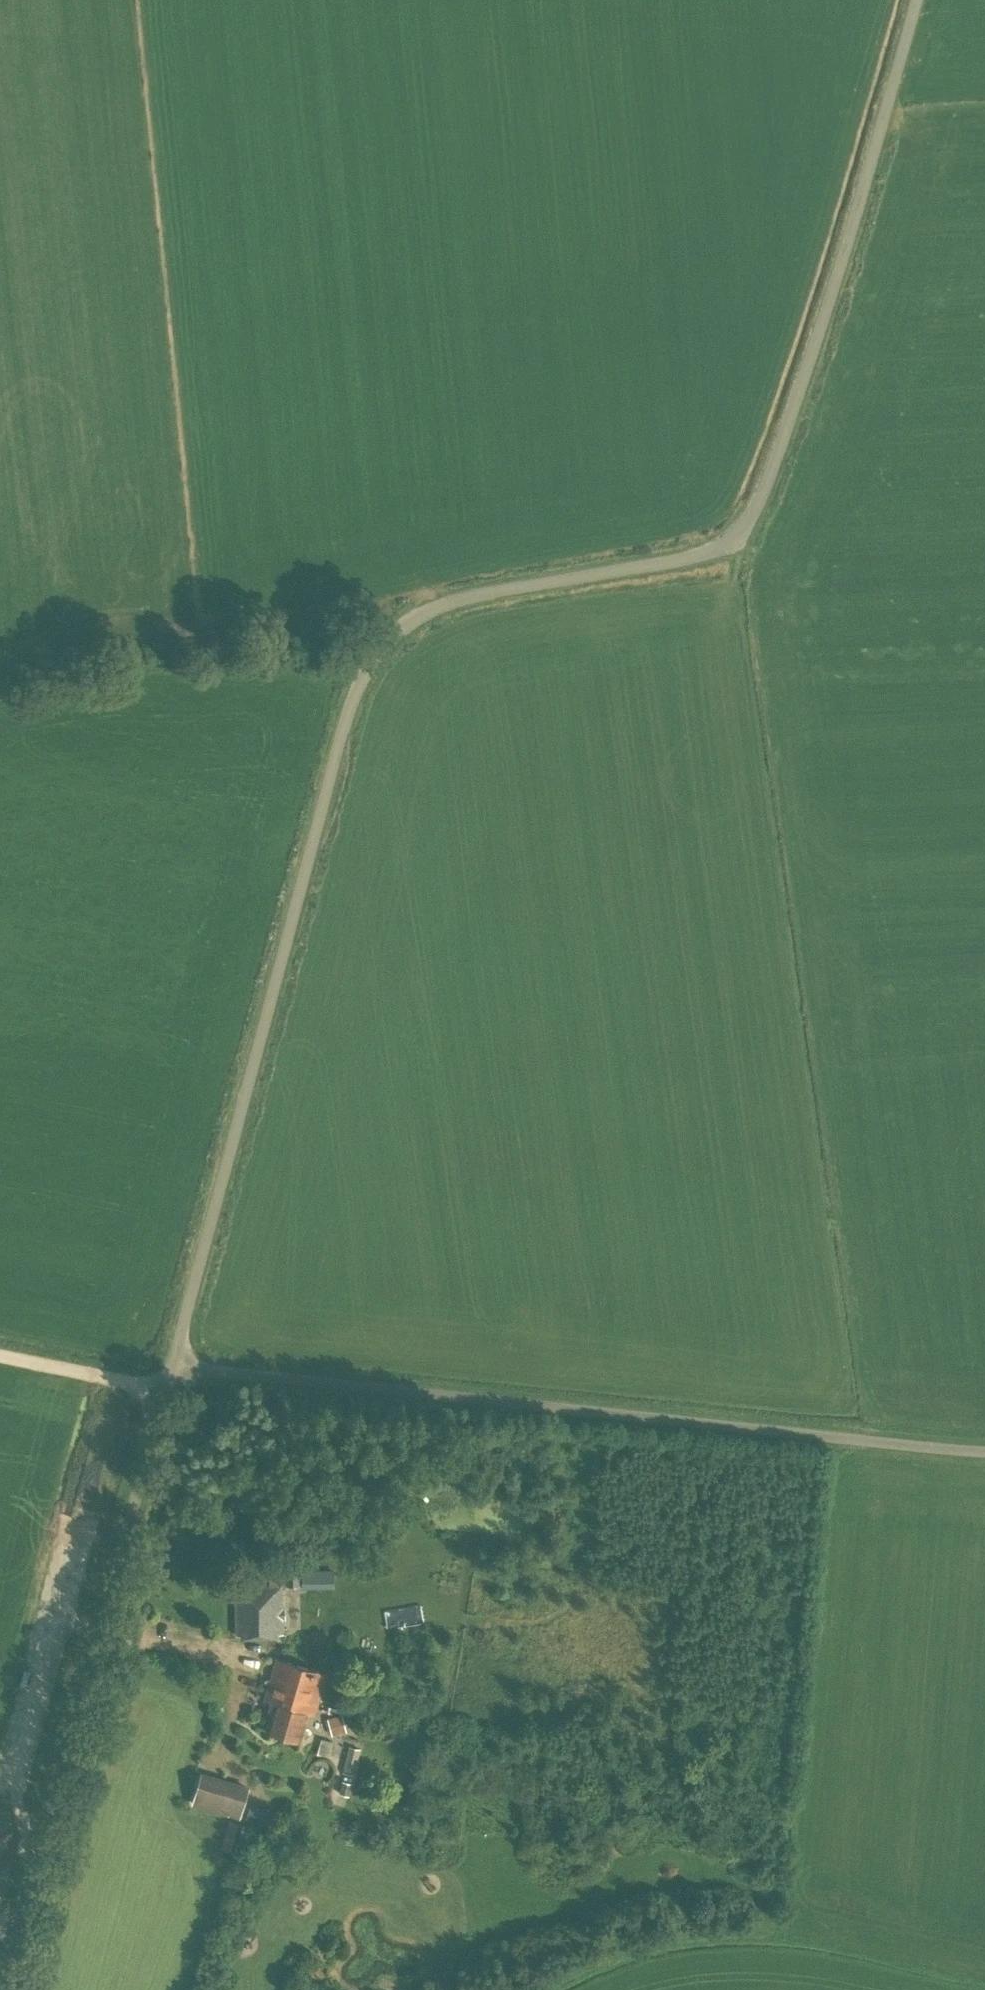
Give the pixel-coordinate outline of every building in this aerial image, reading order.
[(301,1572),(285,1572),(285,1586),(301,1586),(301,1572)] [(234,1635),(284,1633),(283,1584),(233,1585),(234,1635)] [(310,1712),(315,1713),(327,1673),(281,1659),(269,1699),(276,1701),(267,1729),(302,1740),(310,1712)] [(332,1716),(327,1718),(331,1733),(331,1735),(347,1731),(342,1714),(332,1716)] [(321,1738),(317,1754),(329,1757),(333,1741),(321,1738)] [(354,1775),(361,1748),(348,1745),(342,1772),(354,1775)] [(241,1816),(249,1787),(203,1774),(195,1802),(241,1816)] [(342,1780),(339,1793),(349,1795),(353,1782),(342,1780)]
